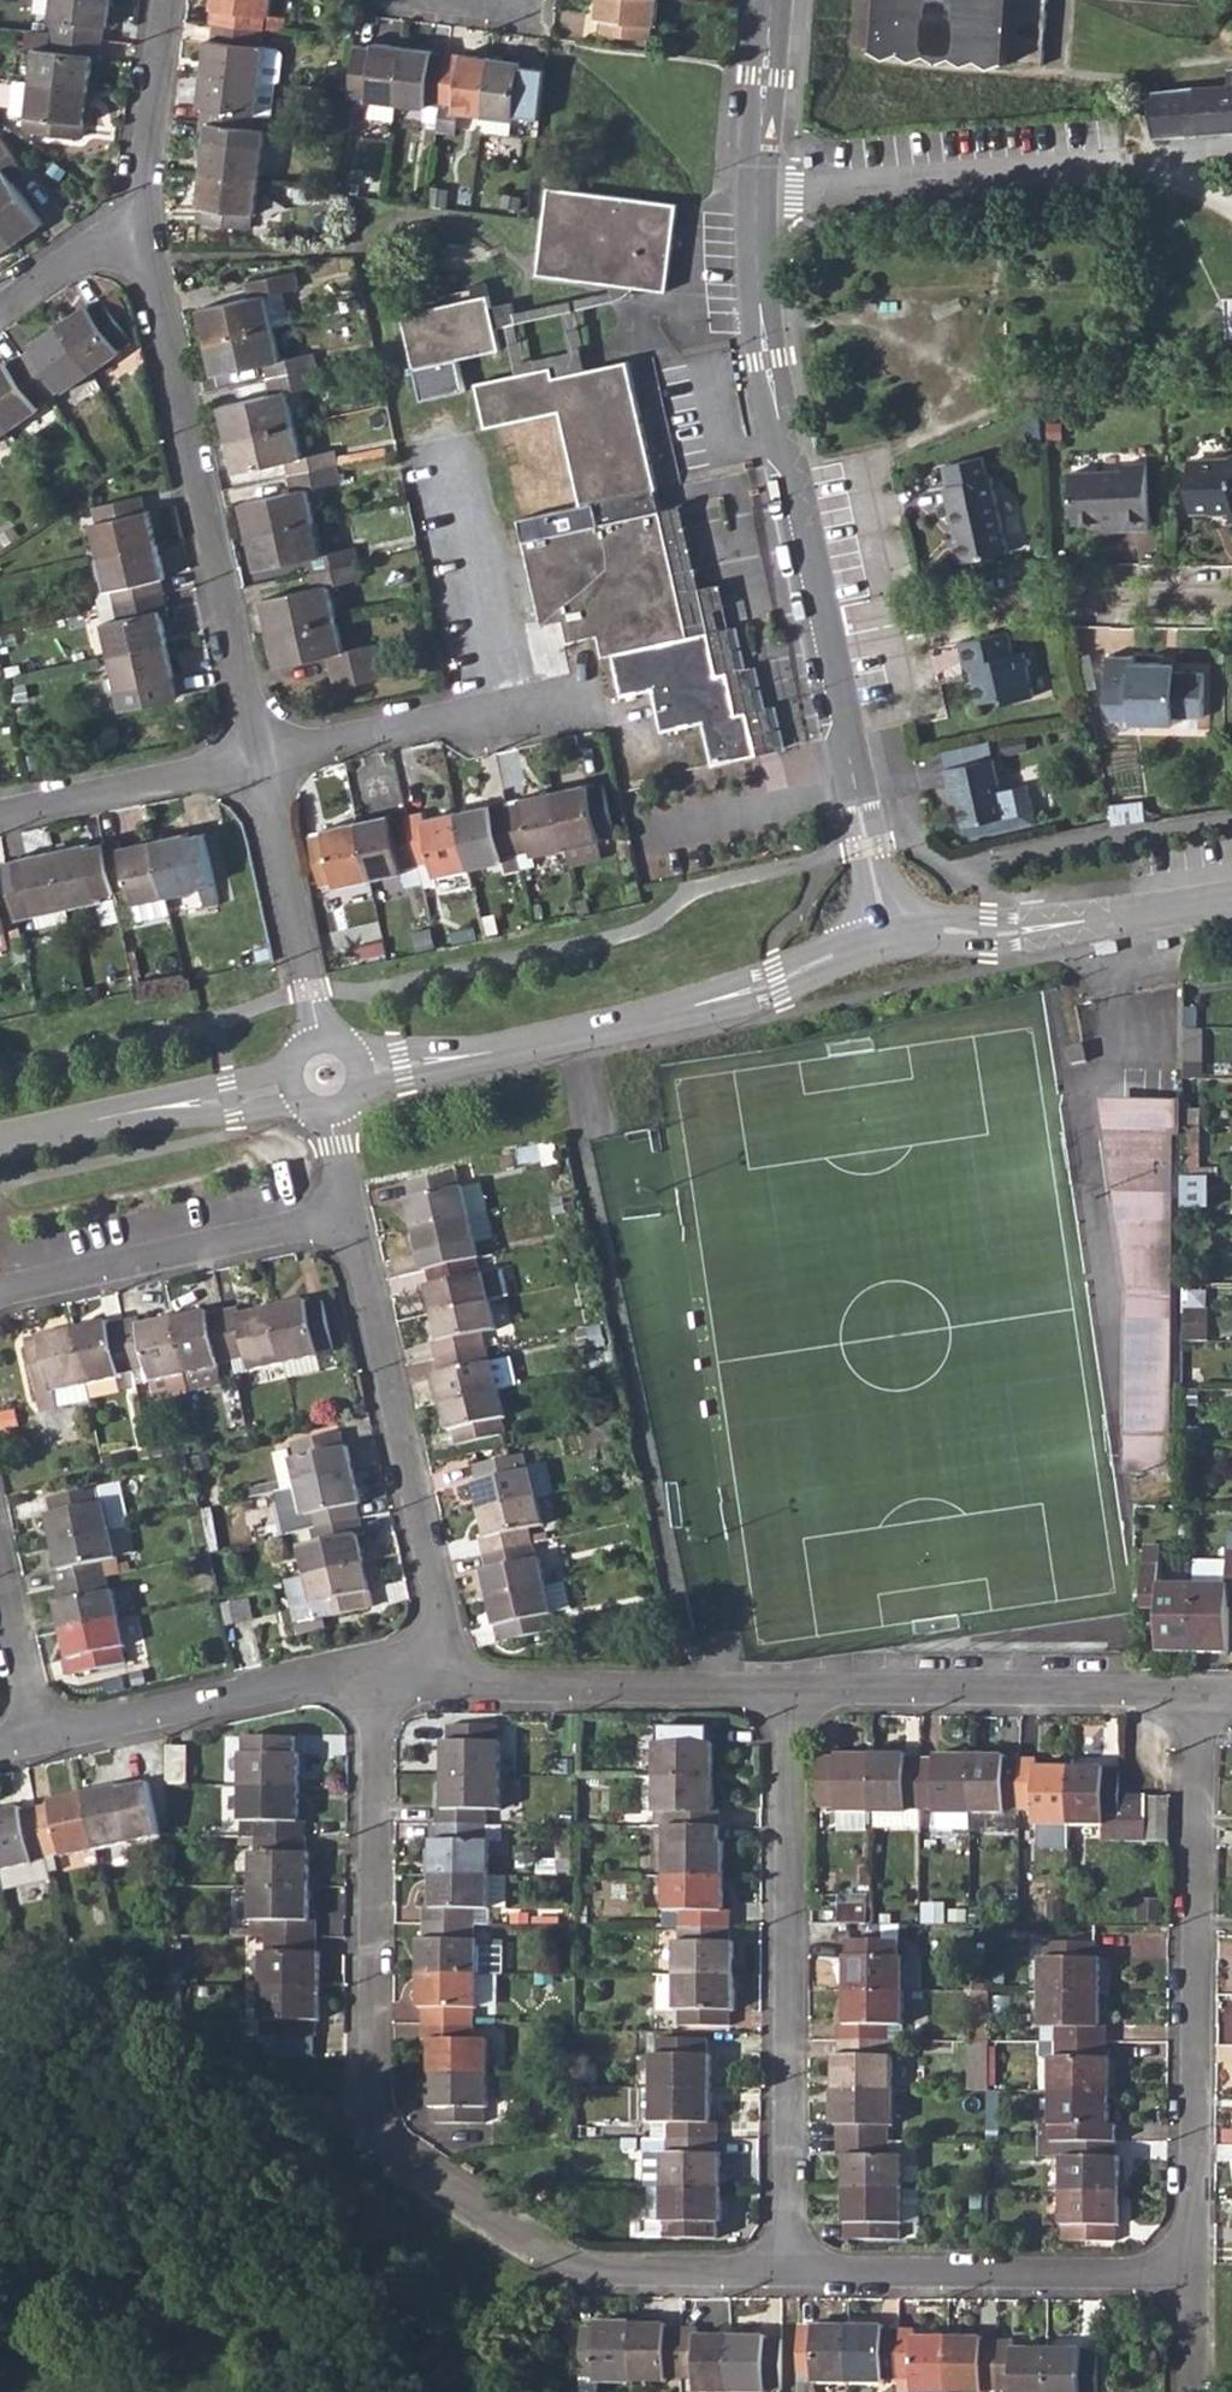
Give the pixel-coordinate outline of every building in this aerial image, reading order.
[(103,39),(105,24),(109,24),(112,0),(54,0),(52,17),(54,17),(52,32),(103,39)] [(262,29),(265,14),(270,14),(271,0),(212,0),(211,7),(215,8),(213,23),(262,29)] [(649,39),(651,23),(656,23),(658,0),(599,0),(597,16),(602,17),(602,18),(599,32),(602,33),(649,39)] [(995,64),(1009,60),(1044,62),(1049,0),(875,0),(870,48),(876,47),(890,57),(904,51),(916,58),(930,54),(941,60),(956,55),(967,63),(981,58),(995,64)] [(203,71),(261,78),(279,81),(282,53),(278,48),(265,47),(265,45),(260,43),(262,29),(213,23),(211,38),(208,38),(203,71)] [(33,79),(90,86),(94,55),(101,56),(103,39),(52,32),(50,48),(36,46),(33,79)] [(392,119),(395,103),(402,46),(374,42),(373,45),(358,44),(352,93),(366,94),(366,100),(363,116),(392,119)] [(395,103),(423,107),(424,103),(438,104),(445,54),(429,52),(430,49),(402,46),(395,103)] [(453,111),(482,114),(490,56),(462,52),(461,56),(445,54),(438,104),(453,105),(453,111)] [(510,117),(511,118),(512,114),(528,116),(533,65),(519,64),(520,59),(490,56),(482,114),(480,131),(507,135),(510,117)] [(1230,66),(1230,84),(1162,90),(1161,81),(1156,82),(1156,91),(1154,91),(1158,134),(1231,129),(1231,66),(1230,66)] [(200,121),(250,128),(252,112),(257,113),(261,78),(203,71),(199,106),(203,106),(200,121)] [(11,113),(29,115),(33,79),(15,76),(11,113)] [(90,86),(33,79),(29,115),(31,115),(30,131),(79,138),(81,122),(85,122),(90,86)] [(451,127),(453,111),(453,105),(438,104),(436,125),(451,127)] [(201,172),(260,179),(263,144),(249,142),(250,128),(200,121),(198,135),(206,135),(201,172)] [(15,242),(43,223),(15,181),(27,172),(0,135),(0,160),(4,166),(0,169),(0,220),(15,242)] [(198,220),(249,226),(252,211),(256,212),(260,179),(201,172),(197,206),(201,206),(198,220)] [(536,273),(610,281),(633,284),(666,288),(677,201),(548,186),(536,273)] [(15,242),(0,220),(0,252),(15,242)] [(199,307),(207,341),(273,326),(266,293),(298,286),(294,269),(245,280),(249,296),(199,307)] [(505,324),(516,373),(552,365),(554,373),(585,366),(573,309),(623,300),(631,297),(633,284),(610,281),(609,290),(514,311),(512,299),(487,304),(492,326),(505,324)] [(131,309),(118,291),(103,302),(116,320),(131,309)] [(498,348),(492,326),(487,304),(484,294),(402,312),(414,367),(421,399),(465,389),(458,357),(498,348)] [(59,322),(92,370),(119,351),(116,345),(128,338),(116,320),(103,302),(101,299),(90,306),(86,302),(59,322)] [(20,354),(49,394),(61,386),(63,390),(92,370),(59,322),(30,342),(31,346),(20,354)] [(265,365),(267,378),(316,366),(312,351),(280,358),(273,326),(207,341),(214,374),(265,365)] [(11,428),(37,410),(35,405),(49,394),(20,354),(7,363),(4,360),(0,363),(0,412),(11,428)] [(560,410),(581,503),(655,487),(626,359),(555,376),(554,373),(552,365),(516,373),(476,382),(486,425),(560,410)] [(219,404),(227,438),(295,423),(288,391),(307,387),(319,384),(316,366),(267,378),(271,394),(219,404)] [(313,419),(307,387),(288,391),(295,423),(313,419)] [(11,428),(0,412),(0,436),(11,428)] [(284,460),(287,475),(337,463),(334,449),(302,456),(295,423),(227,438),(230,453),(234,471),(284,460)] [(1190,462),(1192,510),(1231,508),(1231,454),(1230,454),(1230,460),(1190,462)] [(956,523),(963,560),(1006,552),(991,475),(988,475),(984,455),(945,462),(950,483),(946,483),(953,524),(956,523)] [(248,533),(248,534),(315,518),(308,488),(341,481),(337,463),(287,475),(291,491),(241,501),(248,533)] [(1125,472),(1073,473),(1074,523),(1104,523),(1121,522),(1121,531),(1148,531),(1147,465),(1125,465),(1125,472)] [(688,633),(660,509),(656,486),(655,487),(581,503),(585,525),(524,538),(543,624),(563,621),(568,642),(598,636),(602,655),(614,653),(623,694),(654,688),(664,730),(703,721),(713,763),(758,753),(748,709),(737,712),(728,669),(718,671),(707,630),(688,633)] [(94,522),(101,554),(158,541),(151,509),(145,510),(142,494),(93,505),(96,521),(94,522)] [(660,509),(688,633),(707,630),(718,671),(728,669),(737,712),(748,709),(758,753),(777,749),(768,704),(758,706),(749,666),(739,667),(729,626),(719,628),(715,607),(725,605),(719,582),(699,586),(681,504),(660,509)] [(307,557),(309,572),(358,560),(355,546),(323,554),(315,518),(248,534),(255,569),(299,560),(307,557)] [(1121,522),(1104,523),(1104,531),(1121,531),(1121,522)] [(112,587),(115,602),(163,590),(160,576),(165,575),(158,541),(101,554),(108,588),(112,587)] [(262,598),(269,634),(337,617),(329,585),(362,577),(358,560),(309,572),(312,588),(272,596),(262,598)] [(108,588),(98,591),(101,605),(115,602),(112,587),(108,588)] [(103,619),(110,655),(168,642),(160,609),(167,607),(163,590),(115,602),(118,616),(103,619)] [(118,616),(115,602),(101,605),(103,619),(118,616)] [(725,605),(715,607),(719,628),(729,626),(725,605)] [(326,654),(330,670),(379,659),(376,642),(375,643),(344,649),(337,617),(269,634),(277,665),(326,654)] [(978,680),(984,703),(1006,698),(1008,706),(1041,698),(1029,646),(1018,648),(1014,631),(962,642),(967,667),(975,666),(978,680)] [(121,686),(124,702),(173,691),(170,677),(175,676),(168,642),(110,655),(117,687),(121,686)] [(1136,718),(1176,718),(1177,718),(1177,712),(1202,712),(1202,669),(1176,669),(1176,659),(1135,658),(1135,652),(1110,652),(1110,696),(1114,695),(1114,713),(1137,713),(1136,718)] [(383,675),(379,659),(330,670),(333,685),(358,680),(383,675)] [(978,680),(975,666),(967,667),(970,681),(978,680)] [(992,740),(945,750),(950,769),(996,758),(992,740)] [(950,769),(957,802),(962,801),(967,825),(969,831),(976,836),(1038,823),(1029,782),(1005,787),(999,757),(996,758),(950,769)] [(553,790),(565,846),(598,840),(597,835),(602,834),(613,832),(602,783),(593,785),(587,786),(586,785),(585,783),(581,784),(553,790)] [(530,853),(530,854),(539,852),(565,846),(553,790),(518,798),(519,802),(505,805),(516,854),(529,850),(530,853)] [(456,811),(468,867),(501,859),(501,857),(516,854),(505,805),(491,808),(489,804),(456,811)] [(405,814),(417,865),(430,861),(434,874),(440,873),(468,867),(456,811),(422,819),(420,810),(405,814)] [(401,872),(404,887),(421,883),(417,865),(405,814),(391,817),(389,813),(357,820),(370,878),(401,872)] [(307,835),(318,886),(333,882),(335,885),(370,878),(357,820),(322,828),(323,832),(307,835)] [(196,890),(198,896),(216,893),(202,832),(188,834),(186,830),(153,838),(166,895),(196,890)] [(129,888),(133,901),(166,895),(153,838),(121,845),(118,838),(103,841),(114,891),(129,888)] [(53,848),(66,905),(100,898),(99,895),(114,891),(103,841),(88,844),(87,840),(53,848)] [(32,909),(33,913),(66,905),(53,848),(22,855),(22,859),(6,863),(16,913),(32,909)] [(5,931),(2,915),(16,913),(6,863),(0,864),(0,932),(5,931)] [(137,920),(171,914),(166,895),(133,901),(137,920)] [(69,921),(66,905),(33,913),(36,928),(69,921)] [(355,943),(359,959),(386,952),(383,937),(355,943)] [(1197,1029),(1196,979),(1183,984),(1182,1029),(1193,1029),(1197,1029)] [(1182,1029),(1182,1078),(1194,1078),(1193,1029),(1182,1029)] [(1067,1049),(1071,1068),(1086,1065),(1082,1046),(1067,1049)] [(1140,1115),(1180,1115),(1180,1106),(1175,1106),(1124,1105),(1100,1105),(1129,1288),(1128,1470),(1137,1470),(1138,1288),(1149,1288),(1149,1199),(1139,1199),(1140,1115)] [(1177,1471),(1180,1115),(1140,1115),(1139,1199),(1149,1199),(1149,1288),(1138,1288),(1137,1470),(1177,1471)] [(1198,1128),(1182,1128),(1182,1153),(1198,1153),(1198,1128)] [(406,1201),(412,1228),(470,1216),(464,1186),(459,1187),(457,1174),(408,1185),(411,1199),(406,1201)] [(481,1182),(464,1186),(470,1216),(488,1211),(481,1182)] [(424,1256),(426,1271),(476,1260),(473,1245),(477,1244),(476,1243),(494,1238),(488,1211),(470,1216),(412,1228),(419,1258),(424,1256)] [(432,1315),(490,1302),(484,1274),(483,1273),(479,1274),(476,1260),(426,1271),(430,1286),(426,1287),(432,1315)] [(500,1270),(484,1274),(490,1302),(507,1298),(500,1270)] [(272,1307),(285,1364),(319,1357),(318,1352),(332,1350),(323,1301),(307,1304),(305,1300),(272,1307)] [(496,1329),(490,1302),(432,1315),(439,1342),(433,1344),(436,1358),(485,1347),(482,1333),(496,1329)] [(249,1358),(252,1371),(285,1364),(272,1307),(239,1314),(237,1307),(221,1310),(233,1362),(249,1358)] [(172,1317),(185,1376),(219,1368),(219,1365),(233,1362),(221,1310),(207,1314),(207,1311),(172,1317)] [(1203,1342),(1203,1313),(1203,1312),(1180,1312),(1181,1342),(1203,1342)] [(149,1369),(152,1383),(185,1376),(172,1317),(139,1324),(138,1318),(123,1322),(133,1372),(149,1369)] [(73,1329),(86,1387),(120,1379),(119,1375),(133,1372),(123,1322),(108,1325),(107,1321),(73,1329)] [(40,1413),(54,1409),(51,1394),(86,1387),(73,1329),(40,1336),(41,1339),(24,1342),(40,1413)] [(435,1376),(442,1403),(500,1391),(493,1362),(489,1363),(485,1347),(436,1358),(440,1374),(435,1376)] [(289,1382),(321,1375),(319,1357),(285,1364),(289,1382)] [(219,1368),(185,1376),(189,1395),(223,1387),(219,1368)] [(156,1402),(189,1395),(185,1376),(152,1383),(156,1402)] [(89,1402),(86,1387),(51,1394),(54,1409),(89,1402)] [(453,1430),(456,1446),(500,1436),(507,1435),(502,1419),(506,1419),(500,1391),(442,1403),(448,1431),(453,1430)] [(291,1460),(297,1487),(355,1475),(349,1448),(345,1448),(341,1433),(292,1444),(293,1451),(295,1460),(291,1460)] [(500,1436),(506,1459),(512,1458),(507,1435),(500,1436)] [(293,1451),(274,1455),(283,1491),(297,1487),(291,1460),(295,1460),(293,1451)] [(480,1510),(537,1497),(530,1470),(526,1470),(523,1455),(512,1458),(506,1459),(474,1466),(477,1483),(474,1483),(480,1510)] [(545,1466),(530,1470),(537,1497),(552,1494),(545,1466)] [(355,1475),(297,1487),(303,1514),(303,1516),(307,1515),(311,1531),(361,1520),(358,1504),(361,1503),(355,1475)] [(280,1482),(245,1490),(247,1498),(274,1493),(283,1491),(280,1482)] [(127,1525),(119,1483),(96,1488),(99,1502),(105,1501),(111,1529),(127,1525)] [(303,1514),(297,1487),(283,1491),(274,1493),(284,1537),(311,1531),(307,1515),(303,1516),(303,1514)] [(46,1514),(51,1542),(111,1529),(105,1501),(99,1502),(96,1488),(47,1500),(49,1514),(46,1514)] [(543,1526),(537,1497),(480,1510),(486,1538),(480,1540),(483,1555),(532,1544),(528,1529),(543,1526)] [(301,1549),(306,1576),(365,1563),(359,1535),(364,1535),(361,1520),(311,1531),(315,1545),(301,1549)] [(133,1555),(127,1525),(111,1529),(117,1558),(133,1555)] [(53,1573),(56,1588),(106,1576),(103,1562),(117,1558),(111,1529),(51,1542),(58,1572),(53,1573)] [(483,1571),(489,1599),(546,1586),(539,1558),(534,1558),(532,1544),(483,1555),(486,1570),(483,1571)] [(1160,1601),(1159,1653),(1193,1653),(1194,1584),(1161,1583),(1161,1552),(1143,1552),(1142,1601),(1160,1601)] [(1193,1653),(1227,1653),(1228,1602),(1231,1602),(1231,1553),(1229,1553),(1228,1584),(1194,1584),(1193,1653)] [(365,1563),(306,1576),(313,1605),(317,1604),(321,1618),(322,1619),(370,1608),(367,1594),(371,1593),(365,1563)] [(55,1604),(60,1630),(119,1617),(113,1590),(109,1591),(106,1576),(56,1588),(59,1603),(55,1604)] [(295,1623),(321,1618),(317,1604),(313,1605),(306,1576),(286,1580),(295,1623)] [(570,1610),(564,1582),(546,1586),(552,1615),(570,1610)] [(500,1626),(503,1642),(552,1630),(548,1616),(552,1615),(546,1586),(489,1599),(496,1627),(500,1626)] [(250,1601),(221,1607),(226,1630),(255,1623),(250,1601)] [(71,1658),(74,1673),(125,1663),(121,1647),(125,1646),(119,1617),(60,1630),(66,1659),(71,1658)] [(443,1741),(442,1776),(501,1776),(502,1742),(495,1741),(495,1728),(447,1727),(447,1741),(443,1741)] [(656,1745),(656,1777),(714,1778),(715,1744),(710,1744),(709,1729),(660,1728),(660,1744),(656,1745)] [(241,1788),(300,1788),(300,1756),(295,1755),(295,1739),(246,1739),(245,1754),(240,1754),(241,1788)] [(188,1787),(188,1749),(168,1748),(167,1787),(188,1787)] [(836,1813),(870,1814),(871,1755),(836,1755),(836,1758),(821,1758),(821,1808),(836,1809),(836,1813)] [(870,1814),(904,1814),(905,1810),(920,1810),(920,1760),(904,1759),(904,1755),(871,1755),(870,1814)] [(934,1815),(970,1815),(970,1756),(936,1756),(935,1759),(920,1760),(920,1810),(935,1810),(934,1815)] [(970,1815),(1004,1815),(1003,1811),(1020,1811),(1021,1761),(1004,1761),(1003,1756),(970,1756),(970,1815)] [(1034,1825),(1071,1826),(1071,1768),(1034,1767),(1034,1761),(1021,1761),(1020,1811),(1034,1811),(1034,1825)] [(1071,1826),(1103,1827),(1104,1823),(1119,1824),(1119,1822),(1120,1797),(1120,1773),(1105,1773),(1104,1768),(1071,1768),(1071,1826)] [(435,1824),(485,1824),(500,1825),(500,1809),(501,1776),(442,1776),(442,1810),(435,1811),(435,1824)] [(670,1827),(720,1827),(720,1812),(714,1812),(714,1778),(656,1777),(655,1812),(670,1812),(670,1827)] [(130,1843),(164,1836),(152,1783),(119,1791),(118,1786),(85,1794),(98,1850),(130,1843)] [(256,1838),(306,1839),(306,1824),(300,1823),(300,1788),(241,1788),(241,1837),(256,1838)] [(36,1809),(47,1858),(62,1855),(62,1858),(98,1850),(85,1794),(51,1802),(51,1805),(36,1809)] [(1120,1797),(1119,1822),(1130,1822),(1145,1822),(1146,1798),(1120,1797)] [(0,1872),(33,1865),(33,1861),(47,1858),(36,1809),(22,1812),(22,1808),(0,1813),(0,1872)] [(870,1814),(836,1813),(836,1829),(870,1830),(870,1814)] [(870,1830),(903,1831),(904,1814),(870,1814),(870,1830)] [(431,1875),(489,1875),(489,1842),(500,1842),(500,1825),(485,1824),(435,1824),(435,1841),(432,1841),(431,1875)] [(666,1878),(725,1878),(725,1843),(720,1843),(720,1827),(670,1827),(670,1843),(666,1842),(666,1878)] [(306,1839),(256,1838),(255,1854),(251,1854),(251,1888),(311,1889),(311,1854),(306,1854),(306,1839)] [(578,1876),(578,1857),(561,1857),(560,1876),(578,1876)] [(51,1877),(47,1858),(33,1861),(33,1865),(0,1872),(4,1886),(51,1877)] [(424,1908),(424,1924),(474,1925),(474,1909),(489,1909),(507,1909),(507,1876),(489,1875),(431,1875),(431,1908),(424,1908)] [(680,1911),(680,1926),(731,1927),(731,1912),(725,1911),(725,1878),(666,1878),(666,1911),(680,1911)] [(265,1937),(316,1938),(317,1924),(311,1923),(311,1889),(251,1888),(251,1921),(266,1923),(265,1937)] [(419,1940),(419,1974),(477,1975),(477,1940),(474,1940),(474,1925),(424,1924),(424,1939),(419,1940)] [(677,1942),(677,1976),(735,1977),(735,1943),(731,1943),(731,1927),(680,1926),(680,1942),(677,1942)] [(261,1988),(320,1989),(321,1955),(316,1954),(316,1938),(265,1937),(265,1954),(261,1953),(261,1988)] [(484,1942),(483,2005),(501,2005),(502,1942),(484,1942)] [(845,1992),(904,1992),(905,1958),(899,1959),(900,1944),(851,1944),(849,1958),(845,1957),(845,1992)] [(1041,1994),(1100,1994),(1100,1960),(1096,1961),(1095,1945),(1047,1944),(1046,1960),(1041,1959),(1041,1994)] [(424,2009),(424,2024),(473,2025),(473,2009),(477,2009),(477,1975),(419,1974),(419,2009),(424,2009)] [(658,1976),(658,2011),(675,2011),(677,1976),(658,1976)] [(680,2011),(680,2027),(731,2027),(731,2012),(735,2012),(735,1977),(677,1976),(675,2011),(680,2011)] [(266,2037),(316,2039),(315,2023),(319,2022),(320,1989),(261,1988),(262,2021),(266,2022),(266,2037)] [(839,2040),(888,2041),(902,2041),(902,2026),(904,1992),(845,1992),(845,2025),(839,2025),(839,2040)] [(970,1993),(970,2042),(986,2041),(986,1993),(970,1993)] [(1041,2042),(1106,2043),(1106,2028),(1099,2028),(1100,1994),(1041,1994),(1041,2042)] [(429,2073),(488,2074),(488,2041),(473,2041),(473,2025),(424,2024),(424,2040),(430,2041),(429,2073)] [(653,2086),(712,2087),(712,2057),(708,2057),(708,2040),(657,2039),(657,2055),(653,2056),(653,2086)] [(893,2090),(892,2057),(902,2057),(902,2041),(888,2041),(839,2040),(839,2056),(835,2056),(834,2090),(893,2090)] [(1051,2092),(1110,2093),(1110,2059),(1107,2058),(1106,2043),(1041,2042),(1041,2058),(1051,2058),(1051,2092)] [(433,2123),(484,2124),(484,2108),(487,2108),(488,2074),(429,2073),(429,2108),(433,2108),(433,2123)] [(653,2086),(652,2139),(667,2140),(718,2140),(718,2124),(711,2124),(712,2087),(653,2086)] [(838,2141),(889,2142),(907,2142),(907,2125),(893,2125),(893,2090),(834,2090),(833,2124),(838,2124),(838,2141)] [(1066,2144),(1117,2144),(1117,2127),(1110,2126),(1110,2093),(1051,2092),(1051,2127),(1039,2127),(1039,2143),(1066,2144)] [(664,2154),(664,2189),(721,2190),(722,2155),(718,2156),(718,2140),(667,2140),(668,2154),(664,2154)] [(845,2190),(902,2191),(903,2157),(889,2157),(889,2142),(838,2141),(837,2156),(845,2157),(845,2190)] [(1117,2144),(1066,2144),(1066,2158),(1062,2158),(1062,2193),(1120,2194),(1121,2158),(1117,2158),(1117,2144)] [(907,2186),(907,2219),(921,2219),(922,2187),(907,2186)] [(721,2190),(664,2189),(664,2222),(649,2222),(649,2239),(718,2238),(718,2222),(721,2223),(721,2190)] [(650,2189),(649,2222),(664,2222),(664,2189),(650,2189)] [(849,2239),(900,2240),(900,2224),(902,2224),(902,2191),(845,2190),(844,2224),(849,2225),(849,2239)] [(1045,2193),(1045,2226),(1062,2227),(1062,2193),(1045,2193)] [(1065,2242),(1116,2244),(1116,2228),(1120,2227),(1120,2194),(1062,2193),(1062,2227),(1066,2227),(1065,2242)] [(581,2391),(599,2391),(599,2383),(631,2383),(631,2324),(598,2324),(598,2328),(581,2327),(581,2391)] [(631,2383),(666,2383),(667,2380),(679,2380),(680,2328),(667,2328),(667,2324),(631,2324),(631,2383)] [(798,2391),(815,2391),(815,2384),(847,2385),(848,2326),(816,2326),(815,2329),(799,2329),(798,2391)] [(847,2385),(882,2385),(882,2381),(899,2382),(900,2329),(883,2329),(882,2326),(848,2326),(847,2385)] [(732,2336),(697,2336),(697,2328),(680,2328),(679,2380),(697,2380),(697,2391),(731,2391),(732,2336)] [(949,2338),(914,2338),(914,2330),(900,2329),(899,2382),(913,2382),(913,2391),(949,2391),(949,2338)] [(765,2391),(780,2391),(781,2340),(766,2340),(766,2336),(732,2336),(731,2391),(765,2391)] [(1000,2342),(983,2342),(983,2338),(949,2338),(949,2391),(999,2391),(1000,2342)] [(1048,2349),(1013,2348),(1013,2342),(1000,2342),(999,2391),(1048,2391),(1048,2349)] [(1048,2391),(1097,2391),(1097,2354),(1082,2353),(1082,2349),(1048,2349),(1048,2391)]
